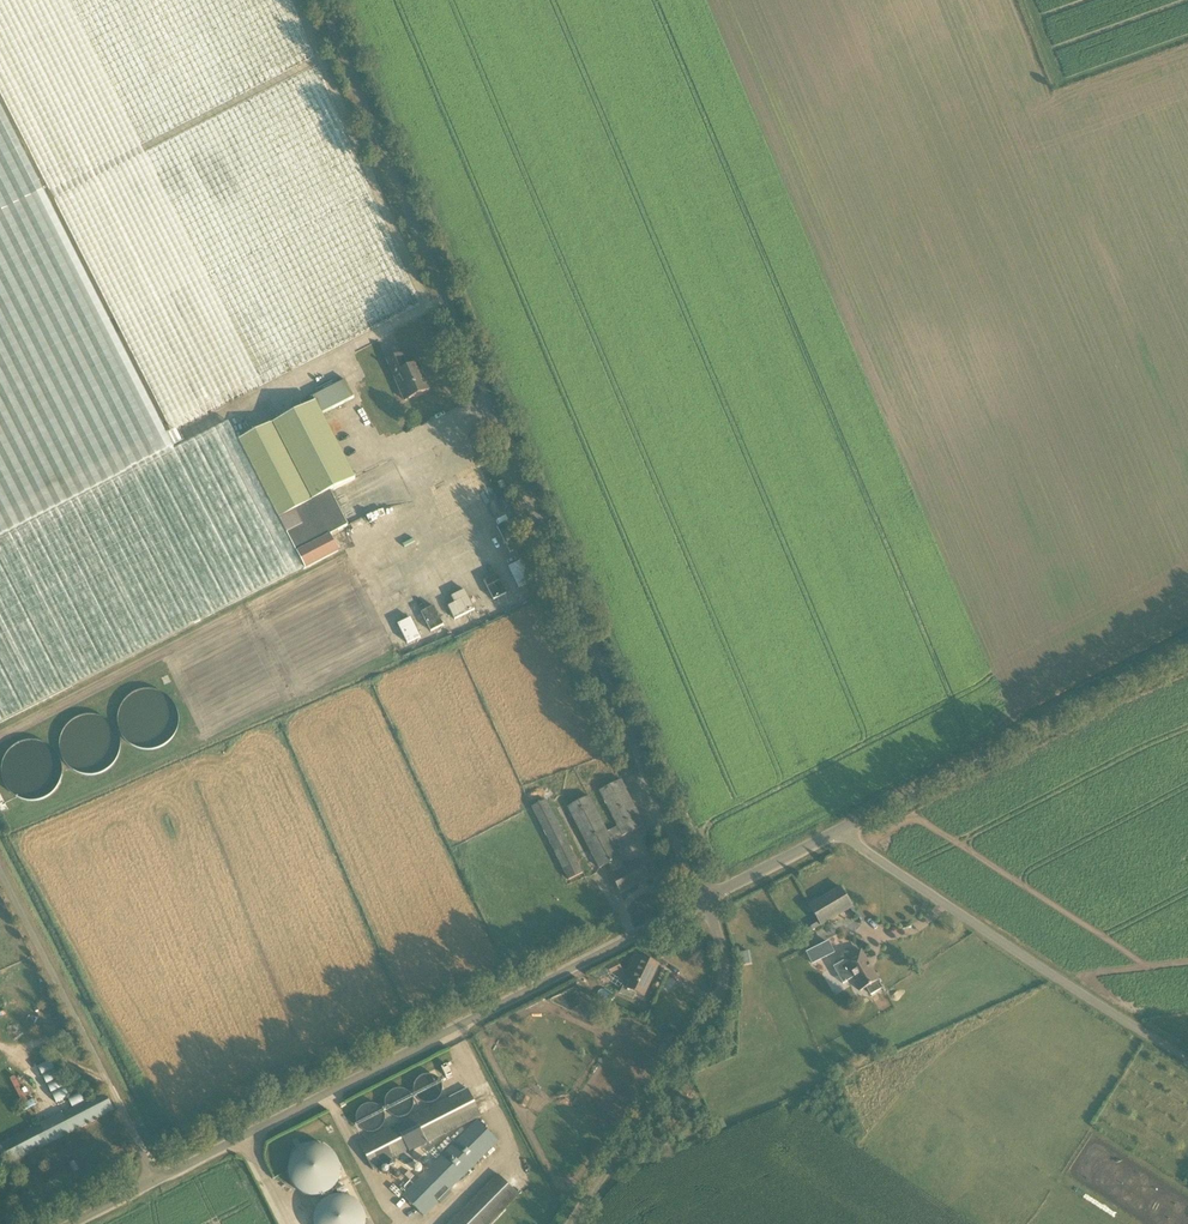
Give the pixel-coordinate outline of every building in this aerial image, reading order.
[(71,687),(208,616),(209,618),(305,569),(339,552),(330,535),(348,526),(330,492),(355,479),(323,416),(356,399),(347,380),(313,397),(315,403),(238,441),(230,422),(175,450),(0,105),(0,725),(71,687)] [(408,368),(402,355),(388,361),(397,383),(402,380),(410,398),(404,400),(405,401),(430,390),(418,364),(408,368)] [(408,626),(516,574),(490,520),(382,572),(408,626)] [(171,726),(172,721),(171,716),(170,710),(167,706),(164,702),(160,699),(155,696),(150,695),(144,694),(138,695),(134,697),(130,700),(126,703),(123,706),(121,712),(119,717),(119,721),(120,726),(121,731),(123,735),(127,739),(131,743),(136,745),(140,746),(147,747),(152,746),(157,744),(161,742),(165,739),(167,735),(170,731),(171,726)] [(66,759),(71,765),(77,768),(84,770),(91,770),(98,768),(104,765),(109,760),(112,754),(114,747),(114,744),(113,737),(111,730),(106,725),(100,720),(94,718),(87,717),(80,719),(73,722),(68,726),(64,732),(62,739),(61,746),(63,753),(66,759)] [(67,778),(68,772),(67,766),(65,761),(63,757),(59,751),(54,747),(50,745),(44,743),(38,743),(32,744),(27,745),(22,748),(17,752),(14,756),(11,762),(10,767),(9,773),(10,779),(12,784),(15,790),(19,794),(23,796),(28,799),(33,801),(39,801),(45,800),(50,799),(54,796),(59,792),(63,787),(65,783),(67,778)] [(611,842),(644,826),(621,780),(599,792),(617,827),(606,832),(589,797),(569,807),(600,869),(608,864),(614,875),(612,876),(621,893),(650,878),(641,861),(625,869),(611,842)] [(532,808),(563,870),(569,880),(583,873),(546,800),(532,808)] [(822,926),(853,908),(840,887),(809,905),(822,926)] [(643,997),(663,957),(646,949),(642,957),(635,953),(626,972),(633,976),(630,983),(627,981),(621,993),(632,999),(635,993),(643,997)] [(861,951),(844,961),(853,978),(852,978),(860,992),(867,988),(871,995),(882,988),(882,989),(883,988),(861,951)] [(40,1019),(28,1013),(24,1021),(35,1027),(40,1019)] [(42,1065),(53,1102),(66,1098),(55,1061),(42,1065)] [(36,1104),(33,1099),(28,1101),(17,1075),(11,1078),(25,1109),(36,1104)] [(417,1092),(422,1092),(421,1100),(431,1100),(431,1086),(437,1087),(437,1077),(417,1077),(417,1092)] [(487,1108),(498,1104),(493,1085),(481,1089),(487,1108)] [(374,1172),(482,1117),(468,1089),(360,1144),(374,1172)] [(114,1110),(105,1092),(0,1146),(0,1165),(6,1162),(7,1165),(114,1110)] [(425,1216),(498,1142),(477,1121),(403,1195),(425,1216)] [(300,1150),(298,1151),(297,1152),(295,1154),(294,1156),(293,1158),(292,1159),(291,1161),(290,1164),(289,1166),(289,1168),(289,1170),(289,1172),(289,1174),(289,1177),(290,1179),(291,1181),(292,1183),(293,1185),(294,1187),(295,1188),(297,1190),(299,1191),(300,1193),(302,1194),(304,1195),(306,1196),(308,1196),(311,1197),(313,1197),(315,1197),(317,1197),(319,1197),(321,1196),(324,1195),(326,1195),(328,1194),(329,1192),(331,1191),(333,1190),(334,1188),(336,1186),(337,1184),(338,1183),(339,1181),(340,1178),(340,1176),(340,1174),(341,1172),(341,1170),(340,1168),(340,1165),(339,1163),(339,1161),(338,1159),(337,1157),(336,1156),(334,1154),(333,1152),(331,1151),(329,1150),(327,1148),(325,1147),(323,1147),(321,1146),(319,1146),(317,1145),(315,1145),(312,1145),(310,1146),(308,1146),(306,1147),(304,1147),(302,1148),(300,1150)] [(519,1195),(498,1175),(449,1223),(491,1223),(519,1195)] [(328,1198),(326,1199),(324,1201),(323,1202),(321,1204),(319,1205),(318,1207),(317,1209),(316,1211),(315,1213),(315,1215),(314,1217),(314,1219),(314,1222),(314,1223),(365,1223),(365,1221),(365,1219),(365,1217),(365,1215),(364,1213),(363,1211),(362,1209),(361,1207),(360,1205),(358,1204),(357,1202),(355,1201),(353,1199),(351,1198),(349,1197),(347,1197),(345,1196),(343,1196),(341,1196),(338,1196),(336,1196),(334,1196),(332,1197),(330,1197),(328,1198)]
